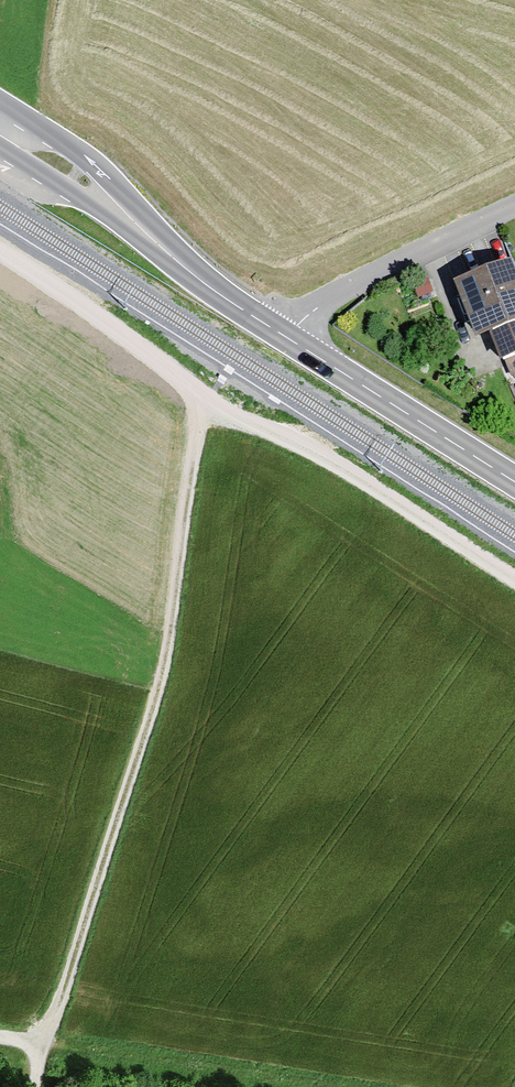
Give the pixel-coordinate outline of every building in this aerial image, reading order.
[(458,285),(477,333),(490,328),(503,361),(505,360),(511,375),(514,374),(514,288),(507,266),(458,285)]
